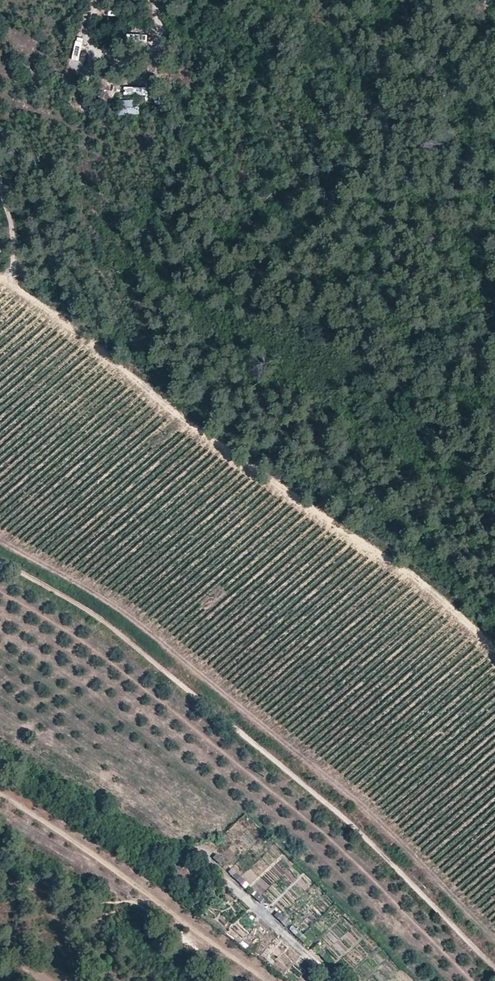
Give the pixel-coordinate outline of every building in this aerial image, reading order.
[(128,31),(129,40),(152,39),(151,30),(128,31)] [(68,78),(75,80),(80,56),(73,55),(68,78)] [(121,116),(140,115),(139,107),(133,107),(133,100),(120,100),(121,116)]
